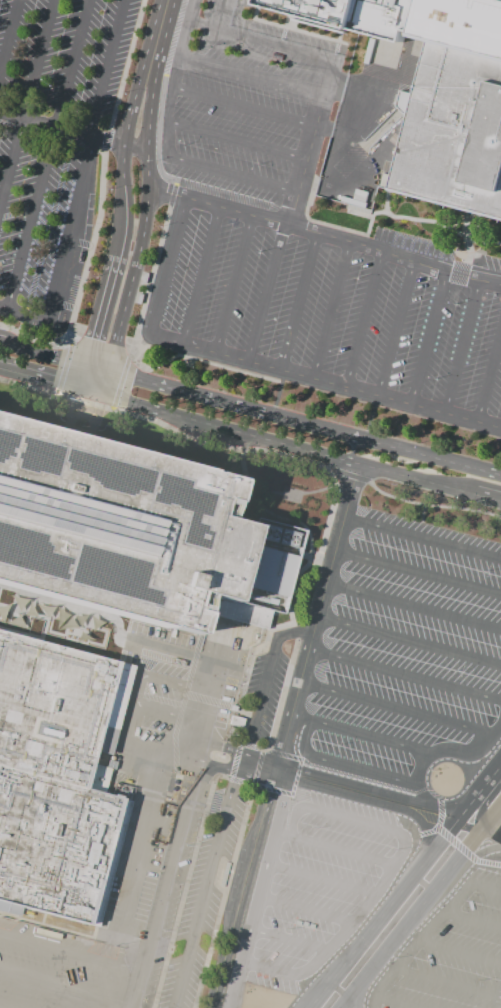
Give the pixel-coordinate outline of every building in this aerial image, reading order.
[(264,5),(265,0),(500,0),(500,219),(390,191),(422,47),(264,5)] [(198,631),(210,594),(230,601),(251,521),(237,514),(243,481),(0,413),(0,576),(198,631)] [(98,927),(130,801),(101,793),(133,666),(0,636),(0,903),(98,927)]
